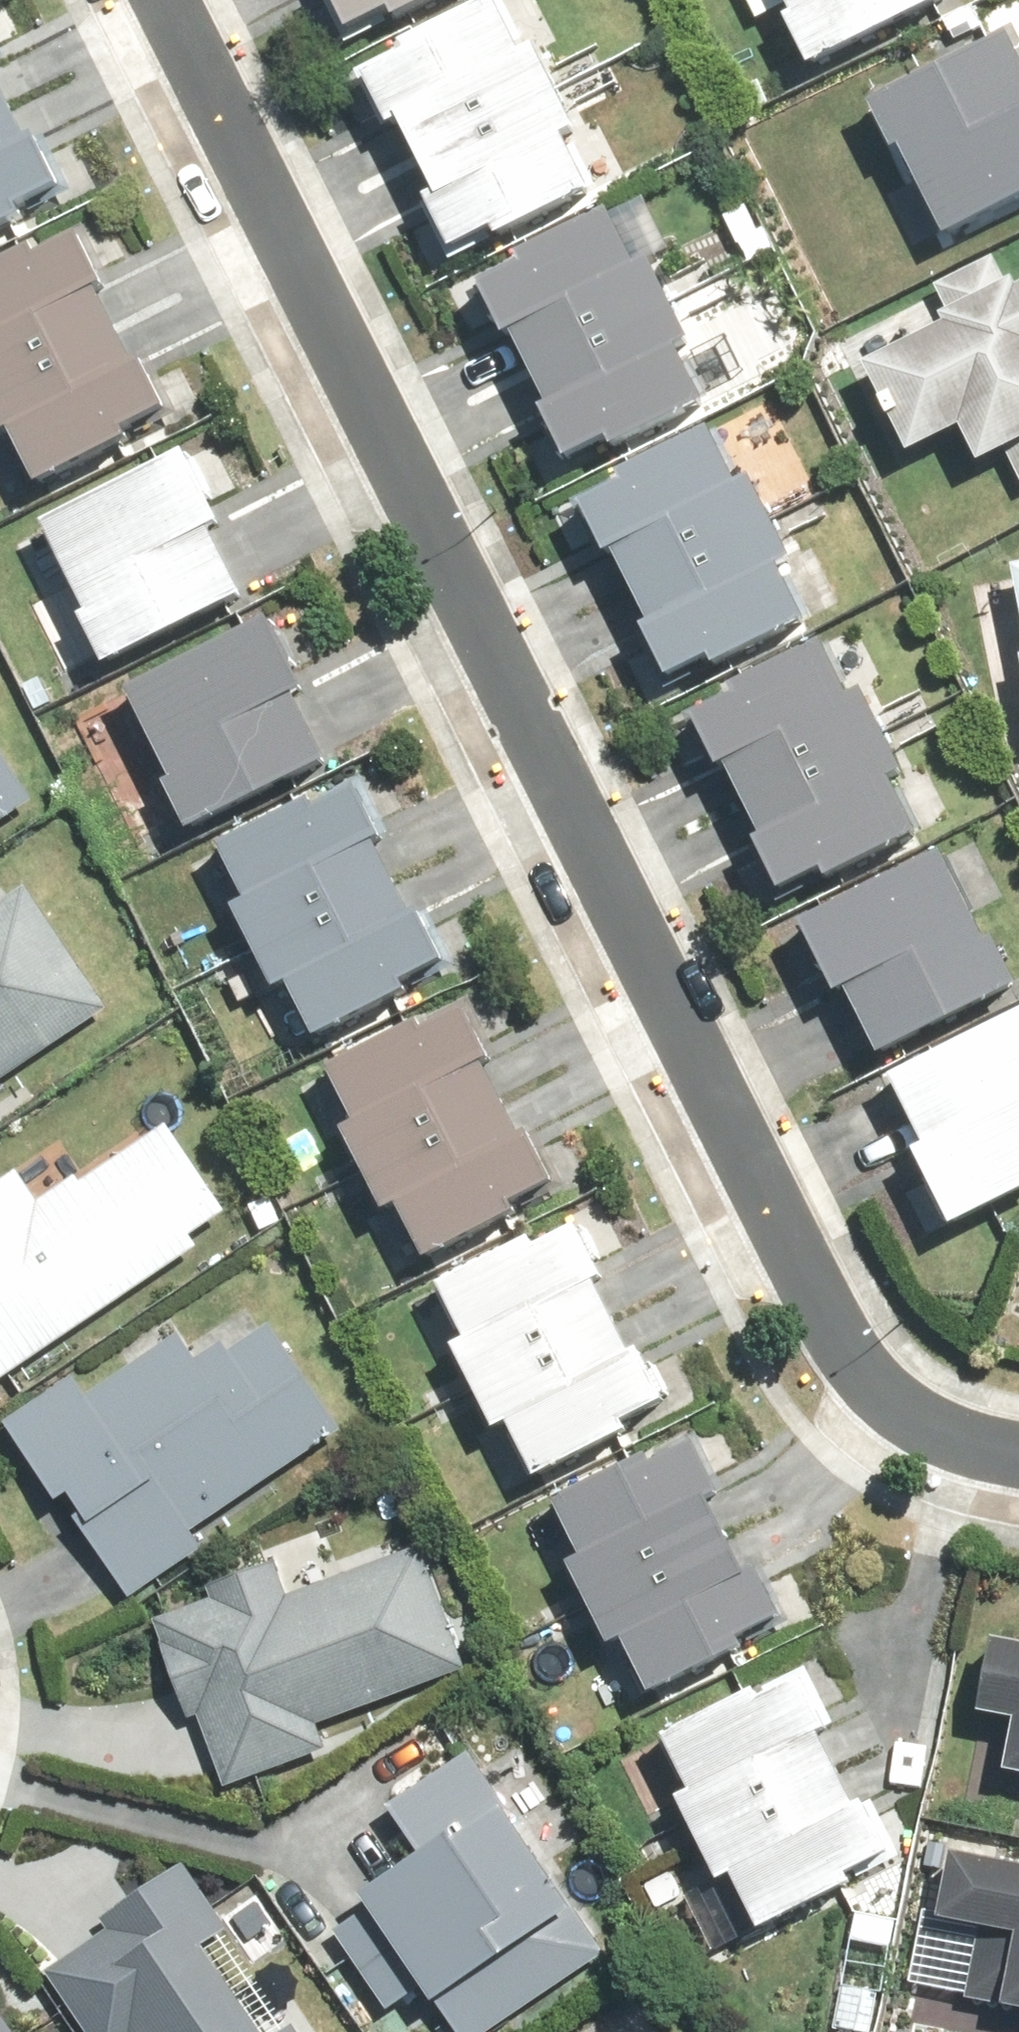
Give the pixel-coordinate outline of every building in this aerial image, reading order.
[(431,0),(341,0),(355,28),(398,7),(402,14),(431,0)] [(556,78),(535,36),(522,43),(501,0),(475,0),(406,33),(409,40),(367,60),(394,114),(401,110),(419,145),(556,78)] [(750,31),(766,23),(793,77),(937,4),(934,0),(735,0),(750,31)] [(899,191),(883,198),(909,246),(924,238),(927,245),(1018,194),(1018,85),(991,32),(853,108),(899,191)] [(14,101),(0,72),(0,107),(14,101)] [(502,224),(591,180),(564,125),(576,119),(556,78),(419,145),(438,184),(430,187),(455,238),(498,216),(502,224)] [(0,107),(0,224),(25,213),(22,207),(64,186),(38,132),(31,136),(14,101),(0,107)] [(531,357),(669,290),(648,248),(634,255),(608,202),(519,246),(522,252),(480,272),(506,326),(514,322),(531,357)] [(0,264),(0,382),(121,325),(103,286),(111,282),(86,232),(43,253),(39,245),(0,264)] [(1000,293),(987,266),(933,290),(941,308),(925,316),(929,325),(848,362),(891,456),(943,434),(961,471),(1000,452),(1018,493),(1018,492),(1018,284),(1000,293)] [(615,436),(703,392),(676,337),(689,331),(669,290),(531,357),(550,396),(543,399),(568,450),(611,428),(615,436)] [(0,382),(0,425),(4,432),(17,426),(43,479),(132,437),(130,431),(172,410),(146,356),(138,360),(121,325),(0,382)] [(637,581),(775,513),(754,471),(740,478),(714,425),(625,469),(628,475),(586,495),(612,549),(620,545),(637,581)] [(236,600),(194,515),(206,509),(177,452),(166,458),(27,526),(70,611),(60,615),(87,672),(105,664),(236,600)] [(721,659),(809,615),(782,560),(795,554),(775,513),(637,581),(656,619),(649,622),(674,673),(717,651),(721,659)] [(1001,577),(1018,666),(1008,667),(1018,722),(1018,573),(1001,577)] [(187,834),(318,770),(276,685),(248,628),(110,696),(151,782),(142,786),(169,843),(187,834)] [(752,793),(890,725),(869,683),(855,690),(829,637),(740,681),(743,687),(701,707),(727,761),(735,758),(752,793)] [(836,871),(924,827),(897,772),(910,766),(890,725),(752,793),(771,831),(764,835),(788,885),(832,863),(836,871)] [(24,806),(0,767),(0,821),(24,806)] [(316,796),(227,839),(253,894),(240,900),(260,941),(398,876),(380,837),(387,834),(363,783),(319,804),(316,796)] [(968,945),(926,859),(781,929),(817,1002),(831,995),(862,1058),(1003,990),(979,940),(968,945)] [(398,876),(260,941),(280,983),(294,977),(320,1030),(409,988),(406,982),(449,961),(423,907),(415,911),(398,876)] [(113,1007),(28,881),(0,900),(0,1082),(113,1007)] [(425,1016),(336,1058),(362,1113),(350,1119),(369,1160),(507,1095),(489,1056),(497,1053),(472,1002),(429,1023),(425,1016)] [(907,1142),(887,1152),(930,1237),(949,1227),(1018,1194),(1018,1013),(878,1082),(907,1142)] [(507,1095),(369,1160),(389,1203),(403,1196),(429,1250),(518,1207),(515,1201),(558,1181),(532,1127),(524,1130),(507,1095)] [(11,1171),(0,1179),(0,1395),(1,1397),(195,1252),(183,1237),(224,1206),(160,1122),(88,1175),(62,1142),(15,1178),(11,1171)] [(534,1233),(445,1275),(472,1331),(459,1337),(479,1378),(617,1312),(598,1274),(606,1270),(582,1220),(538,1241),(534,1233)] [(617,1312),(479,1378),(499,1420),(512,1414),(538,1467),(628,1424),(625,1418),(667,1398),(641,1344),(634,1348),(617,1312)] [(71,1381),(0,1424),(0,1433),(47,1508),(60,1499),(121,1598),(199,1549),(185,1527),(263,1478),(254,1461),(321,1418),(263,1324),(188,1370),(169,1340),(80,1396),(71,1381)] [(648,1448),(559,1490),(586,1545),(573,1551),(593,1593),(731,1527),(713,1489),(720,1485),(696,1434),(652,1455),(648,1448)] [(731,1527),(593,1593),(613,1635),(627,1628),(652,1681),(742,1639),(739,1633),(781,1613),(755,1559),(748,1562),(731,1527)] [(231,1597),(170,1617),(149,1624),(181,1722),(189,1719),(211,1785),(232,1778),(325,1747),(317,1723),(453,1680),(408,1540),(335,1564),(328,1544),(225,1578),(231,1597)] [(975,1641),(961,1708),(1001,1716),(990,1771),(1018,1777),(1018,1650),(975,1641)] [(757,1683),(667,1726),(694,1781),(681,1787),(701,1828),(839,1763),(821,1724),(828,1721),(804,1670),(760,1691),(757,1683)] [(441,2031),(493,2031),(598,1963),(461,1756),(378,1812),(406,1852),(347,1891),(441,2031)] [(839,1763),(701,1828),(721,1870),(735,1864),(760,1917),(850,1875),(847,1869),(890,1848),(864,1794),(856,1798),(839,1763)] [(933,1853),(921,1920),(1002,1935),(989,2008),(1018,2014),(1018,1869),(933,1853)] [(204,1950),(225,1936),(178,1861),(130,1891),(139,1906),(36,1969),(75,2031),(255,2031),(204,1950)] [(1,2020),(0,2019),(0,2031),(8,2031),(1,2020)]
